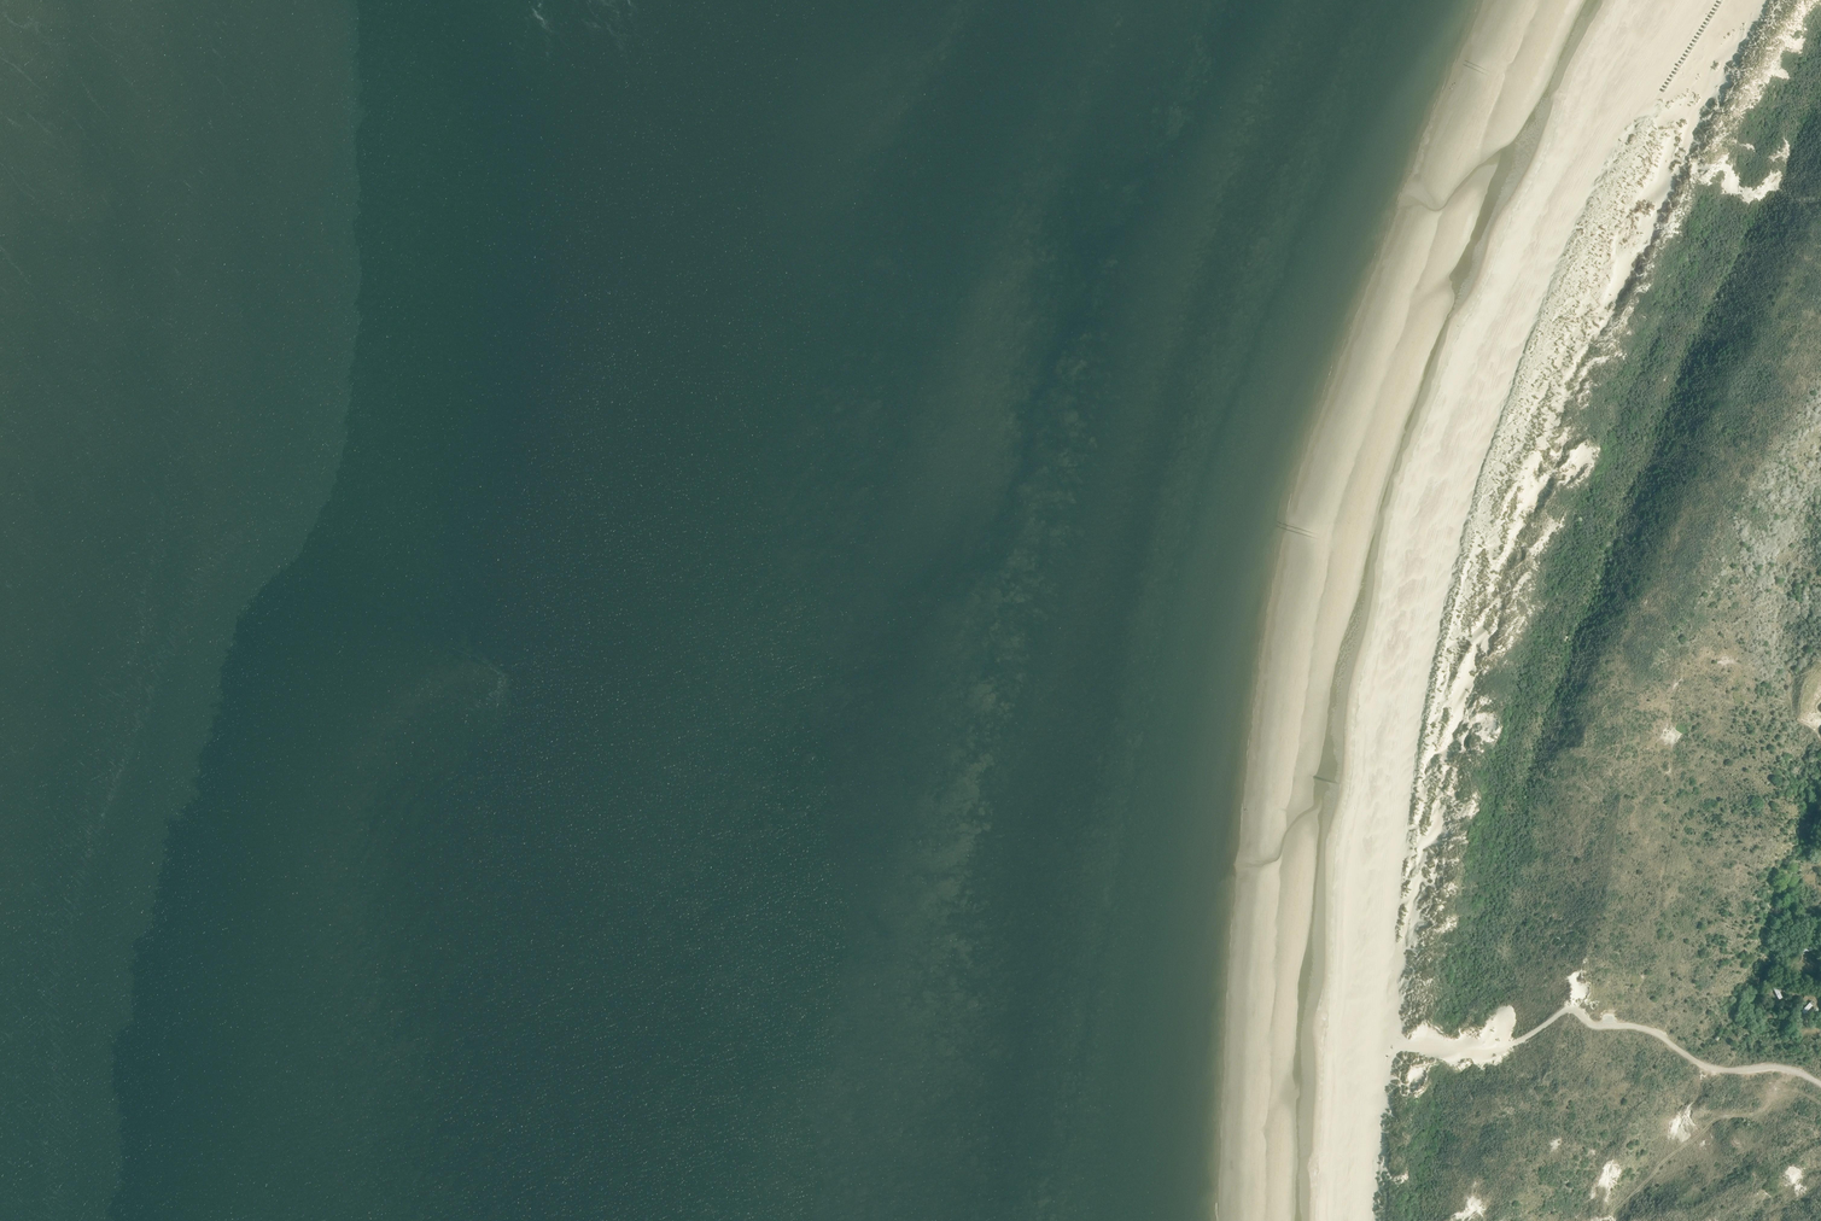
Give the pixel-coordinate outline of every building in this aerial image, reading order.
[(1775,983),(1772,985),(1779,1000),(1783,998),(1775,983)] [(1812,1001),(1802,1011),(1805,1014),(1814,1004),(1812,1001)]
